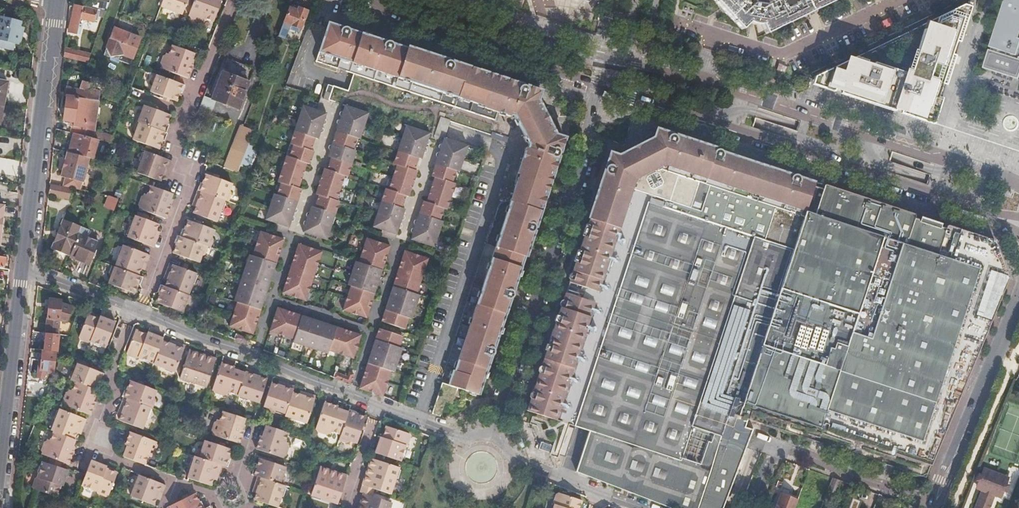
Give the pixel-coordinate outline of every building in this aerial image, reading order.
[(161,7),(183,15),(187,4),(188,0),(164,0),(161,7)] [(189,16),(190,17),(191,20),(199,23),(202,21),(204,22),(205,19),(214,22),(222,1),(219,0),(195,0),(189,16)] [(723,10),(742,29),(751,21),(756,22),(761,22),(766,33),(795,19),(831,2),(835,0),(714,0),(723,10)] [(984,70),(1006,78),(1018,81),(1018,0),(1008,0),(984,70)] [(91,6),(75,3),(69,31),(81,33),(82,28),(80,27),(82,16),(96,20),(99,8),(91,6)] [(284,22),(278,37),(285,40),(290,30),(300,34),(308,12),(298,7),(297,9),(290,7),(284,22)] [(833,90),(934,123),(969,12),(957,8),(820,74),(827,89),(831,87),(833,90)] [(21,22),(0,17),(0,47),(14,51),(16,44),(20,45),(24,28),(20,27),(21,22)] [(333,86),(333,87),(328,101),(341,106),(347,108),(362,113),(370,115),(404,126),(417,131),(427,134),(429,135),(434,121),(444,124),(448,125),(454,108),(494,120),(496,114),(505,117),(506,114),(509,116),(509,117),(525,148),(524,151),(521,150),(513,176),(515,177),(491,248),(518,257),(522,258),(541,201),(558,150),(563,138),(554,135),(537,102),(541,92),(466,68),(444,61),(436,58),(389,43),(368,36),(340,27),(327,22),(312,61),(353,75),(354,75),(348,91),(333,86)] [(111,56),(124,54),(132,33),(115,27),(107,48),(111,56)] [(132,33),(124,54),(133,58),(141,37),(132,33)] [(188,79),(193,66),(191,65),(193,60),(195,54),(174,46),(170,55),(167,54),(167,55),(163,56),(160,64),(162,67),(161,69),(176,74),(188,79)] [(65,47),(64,56),(89,61),(92,52),(65,47)] [(214,98),(216,99),(240,108),(256,68),(229,57),(214,98)] [(185,86),(174,81),(155,74),(152,82),(153,85),(154,85),(150,95),(159,99),(164,100),(165,98),(170,100),(177,102),(181,93),(183,93),(185,86)] [(104,81),(96,77),(92,87),(100,90),(104,81)] [(5,103),(9,83),(0,81),(0,102),(5,103)] [(85,136),(93,138),(100,92),(89,90),(90,82),(81,81),(79,87),(68,85),(64,119),(71,120),(70,125),(73,126),(72,132),(74,133),(85,136)] [(206,95),(199,112),(210,116),(216,99),(214,98),(206,95)] [(139,114),(136,122),(137,122),(167,133),(170,126),(167,125),(171,115),(164,113),(159,111),(145,106),(142,113),(141,113),(139,114)] [(326,114),(303,106),(290,144),(293,145),(289,157),(286,156),(278,182),(281,183),(276,196),(273,195),(265,220),(288,228),(301,190),(298,189),(307,164),(310,164),(314,152),(311,151),(315,138),(318,139),(326,114)] [(362,113),(347,108),(331,158),(333,159),(329,172),(327,171),(318,197),(320,197),(316,210),(314,209),(306,234),(328,241),(340,204),(338,204),(347,177),(349,178),(358,153),(355,152),(359,139),(362,140),(370,115),(362,113)] [(443,139),(448,125),(444,124),(434,121),(429,135),(439,138),(442,139),(443,139)] [(163,141),(165,141),(168,134),(167,133),(137,122),(134,130),(135,132),(136,133),(134,141),(147,145),(153,147),(159,150),(163,141)] [(253,130),(243,126),(240,125),(223,167),(237,173),(240,166),(239,166),(253,130)] [(417,131),(404,126),(391,164),(393,165),(385,191),(382,190),(369,229),(392,236),(401,210),(398,209),(403,197),(405,198),(414,172),(411,171),(415,158),(418,159),(427,134),(417,131)] [(813,187),(815,182),(655,130),(654,135),(635,144),(616,154),(611,153),(526,411),(561,423),(574,427),(587,431),(572,471),(668,507),(721,507),(751,431),(744,428),(746,421),(925,480),(1009,280),(995,243),(948,227),(946,227),(945,229),(914,219),(915,217),(914,215),(876,202),(856,196),(845,192),(824,185),(822,190),(813,187)] [(80,153),(85,136),(74,133),(69,151),(80,153)] [(466,147),(443,139),(442,139),(430,177),(433,178),(425,204),(421,203),(409,241),(432,249),(441,223),(439,222),(443,210),(445,210),(453,185),(451,184),(455,171),(458,172),(466,147)] [(162,158),(146,151),(138,173),(161,182),(163,175),(165,171),(168,172),(172,161),(162,158)] [(64,186),(67,187),(69,187),(80,190),(82,182),(83,182),(89,158),(81,156),(77,155),(67,152),(61,177),(66,178),(64,186)] [(203,184),(201,183),(198,191),(225,201),(229,202),(232,195),(231,192),(230,192),(233,184),(207,175),(203,184)] [(61,198),(64,186),(51,184),(50,183),(48,195),(61,198)] [(162,190),(152,186),(148,195),(145,194),(144,196),(141,197),(138,205),(140,207),(139,209),(155,215),(166,219),(171,206),(169,205),(171,200),(173,194),(162,190)] [(225,201),(198,191),(196,199),(194,202),(198,203),(194,214),(217,223),(225,201)] [(118,199),(110,196),(106,206),(114,209),(118,199)] [(152,222),(136,216),(128,238),(142,243),(155,248),(159,237),(155,235),(159,225),(152,222)] [(70,256),(82,226),(63,219),(51,249),(70,256)] [(209,248),(211,248),(214,241),(213,239),(212,238),(215,231),(189,221),(185,230),(183,230),(182,232),(180,237),(209,248)] [(90,229),(82,226),(70,256),(90,264),(99,241),(87,236),(90,229)] [(284,241),(260,233),(252,257),(249,256),(233,302),(236,303),(228,327),(251,335),(284,241)] [(206,256),(209,248),(180,237),(178,236),(175,244),(177,245),(174,254),(200,264),(202,256),(203,256),(206,256)] [(390,249),(367,241),(358,265),(356,264),(348,287),(350,288),(342,312),(366,320),(390,249)] [(124,245),(116,267),(139,276),(143,265),(146,266),(150,255),(139,251),(124,245)] [(323,254),(299,247),(284,293),(308,301),(323,254)] [(477,397),(522,258),(518,257),(491,248),(449,374),(446,373),(442,385),(439,384),(429,415),(437,418),(442,403),(450,405),(452,398),(457,399),(463,401),(467,403),(470,395),(477,397)] [(429,260),(405,252),(381,324),(405,331),(409,320),(411,321),(419,298),(416,297),(429,260)] [(197,274),(183,269),(170,264),(166,275),(170,277),(166,287),(189,296),(197,274)] [(138,284),(140,285),(143,277),(139,276),(116,267),(112,266),(110,273),(111,276),(112,276),(109,284),(135,294),(138,284)] [(190,305),(193,297),(189,296),(166,287),(162,286),(159,293),(161,294),(158,303),(183,313),(186,305),(187,306),(190,305)] [(46,332),(58,333),(59,320),(71,322),(74,306),(61,305),(61,301),(49,300),(46,332)] [(360,338),(277,310),(270,333),(295,341),(294,344),(326,355),(327,352),(352,361),(360,338)] [(90,341),(106,347),(116,322),(100,316),(99,318),(87,314),(79,337),(80,339),(88,342),(90,341)] [(162,341),(163,339),(148,332),(147,334),(136,330),(126,352),(127,355),(135,358),(138,357),(154,363),(162,341)] [(359,388),(383,397),(392,373),(394,374),(401,352),(399,351),(403,339),(378,331),(359,388)] [(55,352),(56,352),(58,333),(46,332),(44,350),(55,352)] [(154,363),(154,364),(176,372),(186,346),(175,341),(173,345),(169,344),(162,341),(154,363)] [(54,370),(55,352),(44,350),(42,350),(40,369),(54,370)] [(190,351),(180,378),(207,387),(216,359),(190,351)] [(228,391),(238,394),(246,370),(240,368),(239,371),(234,369),(235,366),(221,362),(212,389),(214,390),(215,394),(223,396),(226,394),(227,394),(228,391)] [(71,372),(68,379),(76,382),(97,390),(99,391),(102,383),(100,382),(104,373),(97,371),(91,368),(78,363),(75,371),(74,371),(71,372)] [(238,394),(238,395),(260,402),(267,379),(261,377),(257,375),(258,372),(247,367),(246,370),(238,394)] [(49,386),(52,378),(38,377),(37,385),(49,386)] [(127,390),(125,389),(122,397),(124,397),(150,407),(153,408),(156,401),(154,398),(153,398),(156,390),(143,385),(137,383),(131,380),(127,390)] [(97,390),(76,382),(72,391),(69,390),(69,392),(65,393),(62,401),(64,403),(63,405),(88,414),(90,415),(95,402),(93,401),(95,396),(97,390)] [(279,385),(271,383),(264,406),(286,413),(293,393),(295,386),(284,383),(282,386),(279,385)] [(293,393),(286,413),(285,416),(307,423),(316,396),(305,393),(304,396),(300,395),(293,393)] [(150,407),(124,397),(120,409),(123,410),(122,414),(119,421),(142,429),(150,407)] [(341,434),(348,412),(342,411),(337,409),(338,406),(324,402),(315,429),(317,430),(318,433),(326,436),(329,434),(331,434),(332,431),(341,434)] [(59,409),(51,430),(54,431),(74,439),(77,432),(78,429),(82,430),(86,419),(59,409)] [(357,412),(349,409),(348,412),(341,434),(339,441),(347,443),(349,442),(350,441),(358,443),(362,430),(364,424),(366,417),(356,414),(357,412)] [(212,434),(240,444),(244,430),(241,429),(243,424),(245,418),(231,414),(224,411),(221,420),(217,419),(217,421),(213,422),(210,430),(213,433),(212,434)] [(563,457),(574,427),(561,423),(552,452),(563,457)] [(280,430),(267,426),(265,431),(263,437),(261,436),(256,449),(284,458),(284,456),(288,456),(290,448),(288,445),(289,443),(285,442),(288,433),(280,430)] [(383,438),(381,437),(376,453),(401,461),(406,445),(408,444),(411,436),(410,434),(387,426),(383,438)] [(74,439),(54,431),(51,441),(47,440),(47,441),(43,442),(40,450),(43,453),(42,455),(69,465),(74,451),(71,451),(73,445),(75,440),(74,439)] [(126,451),(124,457),(145,465),(148,456),(151,457),(152,455),(156,454),(159,447),(156,444),(157,442),(130,432),(125,445),(128,446),(126,451)] [(197,457),(222,465),(228,467),(231,459),(228,459),(232,449),(225,447),(219,445),(206,440),(203,448),(202,448),(199,449),(197,457)] [(214,475),(218,476),(222,465),(197,457),(195,456),(188,478),(211,486),(213,479),(214,475)] [(256,468),(254,467),(252,475),(258,477),(283,485),(286,478),(284,475),(283,475),(286,467),(272,463),(267,461),(260,458),(256,468)] [(371,459),(368,468),(362,485),(374,489),(390,495),(399,468),(371,459)] [(34,488),(38,489),(57,496),(61,484),(63,485),(69,469),(44,460),(38,476),(36,477),(33,485),(34,488)] [(106,469),(107,467),(91,461),(86,474),(81,485),(97,491),(98,494),(106,497),(108,496),(117,473),(106,469)] [(338,503),(347,476),(321,467),(311,495),(338,504),(338,503)] [(993,495),(999,498),(1007,478),(985,469),(977,489),(982,491),(975,507),(988,507),(993,495)] [(162,496),(166,485),(139,474),(131,496),(153,505),(156,498),(158,494),(162,496)] [(277,507),(285,486),(283,485),(258,477),(254,488),(258,489),(256,493),(254,500),(269,505),(277,507)] [(831,479),(827,491),(835,494),(840,482),(831,479)] [(553,507),(579,507),(582,500),(559,492),(556,494),(554,502),(555,504),(553,507)] [(796,501),(796,500),(787,497),(788,495),(781,492),(780,494),(775,507),(793,507),(796,501)] [(171,505),(172,507),(205,507),(202,501),(200,502),(195,493),(189,496),(183,499),(179,501),(171,505)] [(372,496),(364,493),(359,507),(390,507),(391,503),(372,496)]
